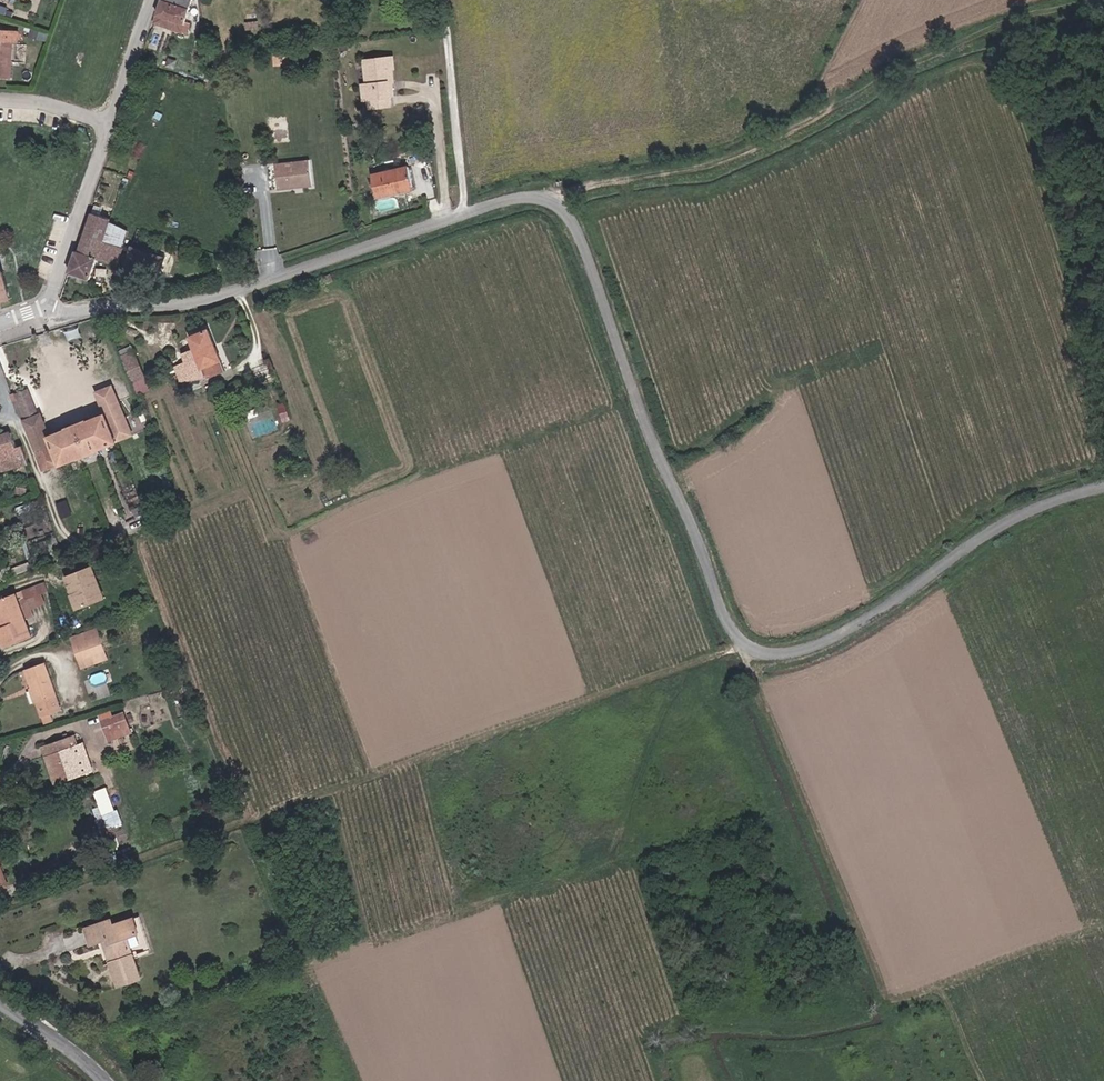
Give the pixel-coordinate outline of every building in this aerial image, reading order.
[(153,29),(180,39),(193,3),(184,0),(163,0),(153,29)] [(6,65),(9,30),(15,31),(16,17),(0,16),(0,64),(6,65)] [(387,70),(393,68),(391,44),(363,47),(365,71),(362,72),(363,87),(367,87),(368,95),(385,94),(384,85),(388,84),(387,70)] [(384,85),(385,94),(390,93),(390,85),(394,85),(393,68),(387,70),(388,84),(384,85)] [(281,181),(315,178),(313,155),(279,157),(281,181)] [(407,159),(369,167),(373,191),(413,183),(407,159)] [(86,228),(105,234),(112,214),(93,208),(86,228)] [(119,239),(121,232),(124,224),(118,216),(112,214),(105,234),(119,239)] [(86,228),(80,248),(98,254),(105,234),(86,228)] [(105,234),(98,254),(117,260),(124,241),(119,239),(105,234)] [(77,246),(69,268),(91,274),(98,254),(80,248),(77,246)] [(14,297),(7,269),(0,271),(0,302),(14,297)] [(184,344),(190,356),(202,352),(198,344),(216,336),(211,323),(192,329),(195,339),(184,344)] [(202,352),(190,356),(187,358),(187,359),(193,370),(206,368),(221,365),(227,362),(216,336),(198,344),(202,352)] [(187,359),(187,358),(178,362),(183,373),(193,370),(187,359)] [(139,359),(126,364),(128,368),(129,371),(131,377),(132,377),(132,378),(145,372),(139,359)] [(97,388),(105,410),(109,418),(125,412),(112,381),(97,388)] [(26,416),(36,412),(29,396),(25,398),(24,396),(13,399),(16,408),(17,411),(18,412),(18,413),(26,416)] [(53,441),(49,431),(41,410),(36,412),(26,416),(37,447),(47,443),(53,441)] [(47,443),(37,447),(42,458),(49,455),(56,452),(57,455),(59,459),(76,452),(98,444),(113,438),(110,430),(119,426),(120,426),(129,422),(125,412),(109,418),(105,410),(82,418),(74,422),(49,431),(53,441),(47,443)] [(120,426),(123,434),(132,430),(129,422),(120,426)] [(110,430),(113,438),(123,434),(120,426),(119,426),(110,430)] [(5,464),(27,458),(21,442),(17,444),(11,428),(0,431),(0,452),(5,464)] [(102,453),(99,447),(78,457),(80,463),(102,453)] [(56,452),(49,455),(51,462),(59,459),(57,455),(56,452)] [(51,462),(49,455),(42,458),(44,465),(51,462)] [(63,575),(74,607),(102,598),(91,566),(63,575)] [(25,598),(46,590),(45,586),(43,580),(13,591),(24,620),(30,617),(25,598)] [(13,591),(9,592),(0,596),(0,640),(2,644),(29,634),(24,620),(13,591)] [(72,644),(99,635),(97,628),(70,637),(72,644)] [(99,635),(72,644),(75,657),(102,648),(99,635)] [(102,648),(75,657),(78,664),(104,655),(102,648)] [(16,667),(32,718),(46,714),(44,706),(54,703),(39,660),(16,667)] [(117,707),(96,713),(103,734),(123,728),(117,707)] [(37,732),(53,786),(87,775),(74,734),(66,735),(62,723),(37,732)] [(53,786),(37,732),(32,733),(48,787),(53,786)] [(92,788),(104,822),(118,817),(113,803),(108,805),(102,785),(92,788)] [(9,871),(0,848),(0,873),(9,871)] [(151,948),(138,915),(120,921),(118,918),(89,927),(96,946),(109,942),(112,951),(105,953),(117,986),(142,978),(135,961),(133,954),(136,953),(141,951),(145,950),(151,948)]
